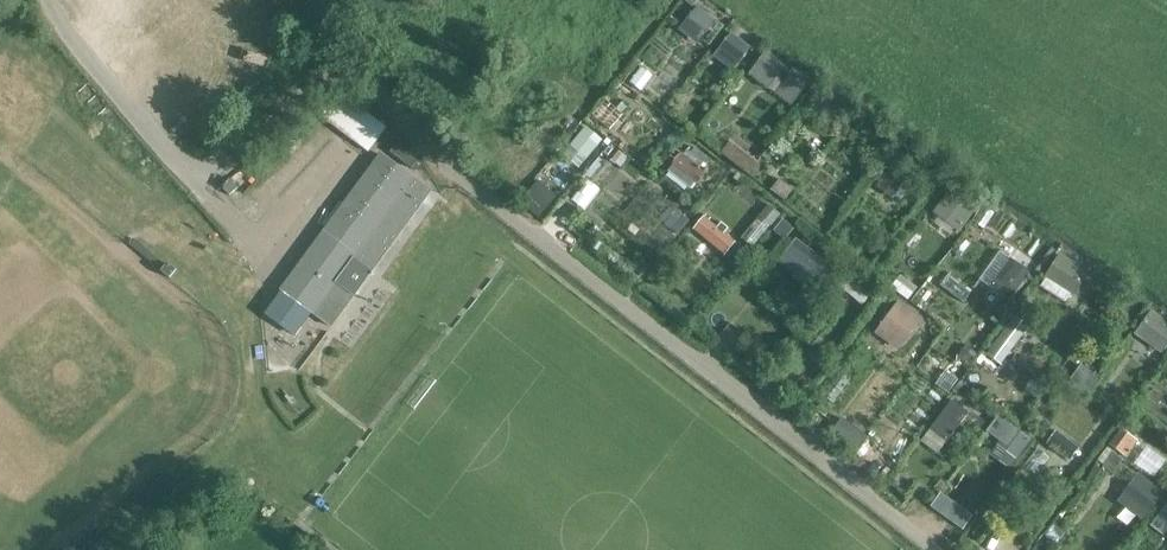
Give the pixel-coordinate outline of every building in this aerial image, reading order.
[(684,22),(703,37),(715,21),(697,7),(684,22)] [(728,31),(716,48),(735,62),(748,45),(728,31)] [(783,64),(763,49),(751,66),(771,80),(783,64)] [(635,86),(647,70),(636,61),(624,77),(635,86)] [(808,77),(792,66),(779,83),(795,95),(808,77)] [(369,153),(386,129),(338,93),(320,116),(369,153)] [(570,146),(572,147),(587,159),(603,139),(586,126),(570,146)] [(748,174),(757,162),(730,142),(721,154),(748,174)] [(418,162),(397,144),(390,152),(411,171),(418,162)] [(602,154),(607,157),(613,162),(620,152),(610,144),(602,154)] [(688,158),(682,153),(673,165),(697,184),(706,172),(700,167),(707,159),(694,149),(688,158)] [(313,314),(333,328),(431,192),(381,156),(283,291),(313,313),(313,314)] [(724,177),(729,170),(716,159),(710,167),(724,177)] [(904,182),(890,171),(881,182),(896,193),(904,182)] [(573,198),(585,206),(601,187),(589,179),(573,198)] [(779,179),(772,189),(786,200),(793,190),(779,179)] [(238,188),(232,181),(231,180),(222,187),(230,196),(238,188)] [(539,216),(542,212),(556,197),(538,180),(520,199),(539,216)] [(934,211),(960,229),(974,210),(948,192),(934,211)] [(769,206),(742,239),(753,248),(780,215),(769,206)] [(717,229),(704,218),(695,229),(725,254),(734,243),(724,234),(728,229),(722,223),(717,229)] [(836,270),(796,240),(787,252),(792,256),(786,264),(796,271),(802,263),(826,282),(836,270)] [(1040,287),(1043,289),(1065,302),(1070,293),(1074,295),(1089,271),(1067,258),(1060,253),(1044,277),(1046,278),(1040,287)] [(1009,257),(988,286),(1008,302),(1030,272),(1009,257)] [(870,267),(882,277),(881,279),(912,302),(920,291),(876,259),(870,267)] [(842,286),(869,308),(887,287),(861,264),(842,286)] [(946,290),(962,302),(971,290),(955,278),(946,290)] [(900,303),(896,300),(874,329),(878,333),(897,346),(919,317),(900,303)] [(1035,315),(1028,310),(1023,306),(988,354),(1000,363),(1035,315)] [(1143,340),(1161,353),(1166,345),(1166,322),(1151,310),(1134,334),(1143,340)] [(787,396),(796,403),(805,392),(795,385),(787,396)] [(970,410),(959,402),(954,398),(930,427),(937,433),(946,440),(970,410)] [(989,433),(999,440),(1010,425),(1000,418),(989,433)] [(864,435),(841,419),(832,432),(855,448),(864,435)] [(1010,425),(999,440),(996,444),(1016,459),(1031,440),(1010,425)] [(1079,447),(1056,430),(1047,443),(1069,460),(1079,447)] [(1137,441),(1122,430),(1110,445),(1126,457),(1137,441)] [(1113,473),(1122,461),(1114,455),(1104,467),(1113,473)] [(1143,519),(1163,494),(1139,475),(1119,500),(1143,519)] [(1142,532),(1154,541),(1166,524),(1166,499),(1142,532)]
